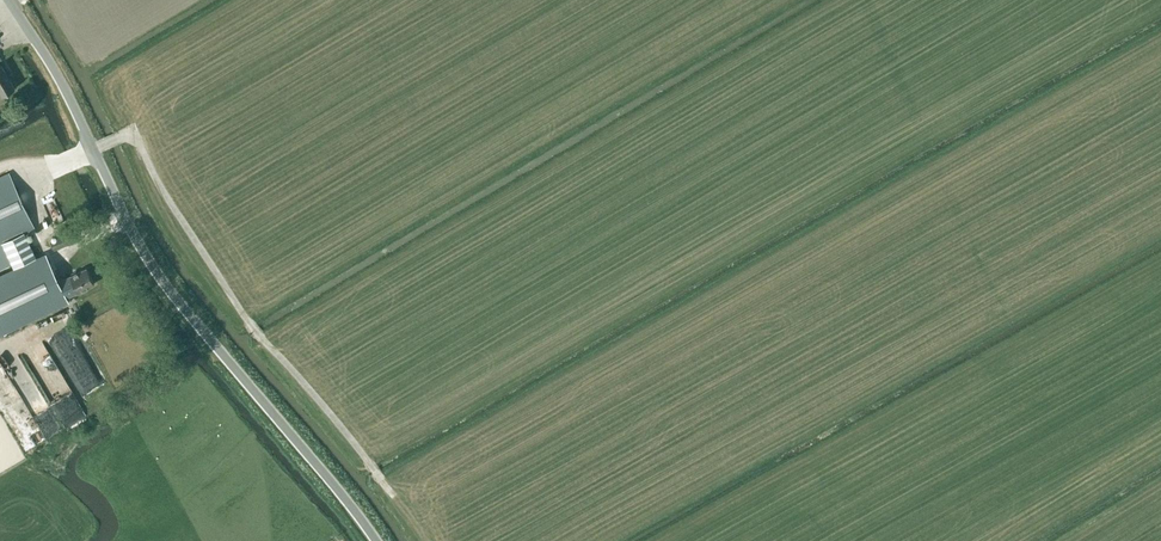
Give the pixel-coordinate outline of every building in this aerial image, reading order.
[(2,96),(15,89),(0,63),(0,92),(2,96)] [(0,178),(0,267),(13,261),(17,269),(0,277),(0,332),(68,300),(67,298),(94,284),(86,268),(59,282),(47,256),(37,260),(24,233),(34,228),(9,174),(0,178)] [(49,241),(54,251),(76,241),(71,231),(49,241)] [(87,414),(70,386),(62,391),(59,387),(48,394),(68,425),(87,414)]
